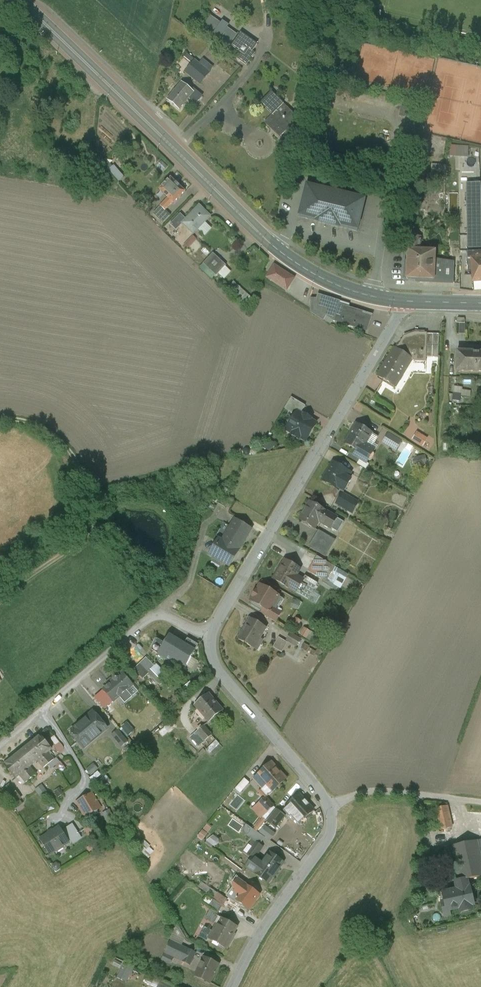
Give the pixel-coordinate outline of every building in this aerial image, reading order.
[(203,24),(231,44),(240,32),(211,12),(203,24)] [(253,51),(258,44),(241,32),(232,46),(241,52),(237,58),(247,65),(255,53),(253,51)] [(184,72),(200,85),(211,72),(210,71),(213,67),(203,59),(199,63),(187,53),(184,57),(191,63),(184,72)] [(308,63),(299,65),(302,79),(310,78),(308,63)] [(191,90),(182,82),(168,99),(180,109),(189,98),(196,104),(203,96),(193,88),(191,90)] [(292,126),(288,122),(290,120),(283,114),(289,108),(272,92),(262,101),(274,113),(266,121),(282,136),(292,126)] [(415,109),(408,108),(405,117),(413,119),(415,109)] [(468,147),(456,146),(455,155),(468,156),(468,147)] [(480,155),(480,146),(470,146),(470,154),(480,155)] [(166,210),(173,202),(174,203),(185,191),(171,178),(160,189),(168,197),(153,213),(163,223),(171,215),(166,210)] [(466,183),(468,269),(469,269),(472,269),(473,282),(480,281),(480,191),(480,182),(466,183)] [(364,202),(306,188),(299,217),(357,231),(364,202)] [(183,223),(194,233),(210,216),(200,206),(186,219),(180,214),(170,224),(176,230),(183,223)] [(193,235),(183,246),(187,249),(197,239),(193,235)] [(421,236),(408,236),(408,249),(420,250),(421,236)] [(420,250),(408,249),(407,278),(424,279),(425,281),(434,281),(434,279),(435,261),(435,251),(420,250)] [(203,264),(216,276),(226,265),(213,253),(203,264)] [(453,262),(435,261),(434,279),(453,280),(453,262)] [(292,282),(289,281),(292,276),(275,265),(267,277),(287,290),(292,282)] [(236,280),(230,286),(245,302),(251,296),(236,280)] [(340,303),(318,296),(317,298),(318,298),(317,312),(310,311),(310,312),(324,320),(327,316),(334,320),(338,306),(339,306),(340,303)] [(317,298),(310,298),(310,311),(317,312),(318,298),(317,298)] [(372,316),(348,309),(350,304),(340,301),(340,303),(339,306),(338,306),(334,320),(367,331),(372,316)] [(415,333),(404,336),(396,349),(412,359),(415,362),(426,362),(426,357),(427,334),(427,333),(415,333)] [(439,334),(427,334),(426,357),(438,357),(439,334)] [(396,349),(394,348),(377,376),(395,387),(412,359),(396,349)] [(457,351),(456,371),(480,372),(480,352),(457,351)] [(305,405),(291,397),(284,408),(295,415),(297,411),(300,413),(305,405)] [(300,413),(297,411),(295,415),(286,429),(293,433),(292,435),(298,439),(300,437),(306,441),(316,424),(310,420),(311,418),(304,414),(304,415),(300,413)] [(377,437),(356,424),(345,443),(357,450),(354,455),(366,463),(368,460),(370,461),(372,460),(374,456),(374,454),(372,453),(374,450),(370,448),(377,437)] [(413,439),(424,445),(429,436),(418,430),(413,439)] [(400,441),(388,434),(383,442),(395,449),(400,441)] [(424,456),(416,458),(418,465),(426,463),(424,456)] [(348,472),(333,463),(323,481),(338,490),(348,472)] [(353,474),(348,472),(338,490),(346,494),(352,483),(349,481),(353,474)] [(358,502),(342,493),(336,504),(352,513),(358,502)] [(325,511),(310,502),(299,520),(314,529),(319,522),(331,529),(337,518),(325,511)] [(227,533),(222,541),(219,539),(210,555),(229,566),(234,558),(233,558),(237,551),(238,551),(245,540),(244,539),(250,529),(251,529),(235,519),(231,527),(227,533)] [(231,527),(223,522),(219,528),(227,533),(231,527)] [(334,540),(320,531),(310,547),(324,555),(334,540)] [(326,562),(317,556),(314,560),(324,566),(326,562)] [(300,569),(285,560),(274,579),(296,592),(303,580),(296,576),(300,569)] [(324,566),(314,560),(308,571),(323,581),(324,579),(330,569),(324,566)] [(268,590),(260,585),(256,591),(255,591),(253,596),(253,597),(251,601),(263,608),(270,612),(273,608),(275,605),(274,601),(277,595),(273,593),(274,592),(268,589),(268,590)] [(281,613),(273,608),(270,612),(263,608),(260,613),(276,622),(281,613)] [(266,628),(250,619),(238,639),(253,648),(257,641),(260,643),(262,640),(259,638),(266,628)] [(303,626),(301,635),(309,637),(311,629),(303,626)] [(300,640),(290,634),(286,640),(296,646),(300,640)] [(165,644),(158,639),(151,650),(159,655),(165,644)] [(179,652),(165,644),(159,655),(183,670),(198,645),(188,639),(179,652)] [(147,659),(141,665),(148,672),(154,667),(147,659)] [(168,677),(156,665),(154,667),(148,672),(160,685),(168,677)] [(118,675),(115,675),(113,677),(113,680),(114,681),(103,690),(113,702),(133,685),(122,673),(119,676),(118,675)] [(186,685),(182,689),(186,693),(190,690),(186,685)] [(222,711),(208,694),(195,705),(209,722),(222,711)] [(107,728),(93,711),(84,719),(85,720),(71,732),(77,739),(77,740),(77,739),(76,740),(83,748),(107,728)] [(134,730),(127,723),(122,727),(129,735),(134,730)] [(211,736),(203,726),(197,732),(205,741),(211,736)] [(127,742),(118,731),(112,735),(122,747),(127,742)] [(205,741),(197,732),(191,737),(199,746),(205,741)] [(41,736),(4,765),(3,765),(15,779),(16,779),(16,778),(20,775),(26,783),(36,774),(30,767),(38,761),(44,768),(54,760),(48,752),(52,749),(41,736)] [(271,763),(258,775),(259,775),(254,779),(259,785),(264,781),(273,791),(285,779),(286,778),(281,772),(280,773),(271,763)] [(245,779),(237,788),(241,792),(249,783),(245,779)] [(43,784),(36,789),(43,799),(50,793),(43,784)] [(21,798),(9,785),(1,791),(6,799),(8,799),(12,804),(21,798)] [(41,798),(36,791),(32,794),(37,801),(41,798)] [(287,805),(288,806),(295,813),(291,817),(292,817),(298,824),(297,824),(298,825),(302,821),(314,811),(299,794),(287,805)] [(91,795),(77,802),(84,815),(98,808),(91,795)] [(273,806),(265,798),(260,803),(268,812),(273,806)] [(287,805),(282,801),(276,809),(277,810),(285,816),(287,818),(287,816),(285,813),(285,809),(288,806),(287,805)] [(295,813),(288,806),(285,809),(285,813),(287,816),(287,818),(291,818),(292,817),(291,817),(295,813)] [(447,806),(436,809),(440,830),(452,828),(447,806)] [(277,810),(267,822),(274,828),(275,829),(285,816),(277,810)] [(274,828),(267,822),(265,825),(272,831),(274,828)] [(74,823),(65,828),(75,843),(83,838),(74,823)] [(246,825),(241,832),(246,835),(248,833),(250,833),(253,829),(246,825)] [(274,833),(264,826),(260,832),(269,840),(274,833)] [(60,828),(41,840),(50,854),(57,850),(57,851),(63,847),(62,847),(69,842),(60,828)] [(264,838),(253,829),(250,833),(248,833),(246,835),(252,840),(259,845),(264,838)] [(202,831),(198,836),(202,839),(206,834),(202,831)] [(259,845),(252,840),(244,852),(254,859),(262,847),(259,845)] [(475,841),(452,846),(456,862),(457,866),(479,860),(475,841)] [(452,846),(442,848),(445,864),(456,862),(452,846)] [(283,862),(270,853),(261,866),(252,859),(246,867),(268,883),(273,877),(280,869),(279,868),(283,862)] [(456,866),(460,881),(467,880),(480,877),(480,862),(480,861),(480,860),(479,860),(457,866),(456,866)] [(462,889),(447,892),(449,901),(450,901),(452,910),(474,905),(470,887),(469,887),(467,880),(460,881),(462,889)] [(161,886),(158,890),(162,894),(166,889),(161,886)] [(236,900),(249,909),(259,895),(246,886),(241,893),(236,900)] [(236,888),(230,896),(236,900),(241,893),(236,888)] [(217,893),(211,889),(206,894),(213,899),(217,893)] [(227,900),(218,893),(217,893),(213,899),(223,906),(227,900)] [(212,900),(206,896),(202,902),(208,906),(212,900)] [(223,906),(213,899),(212,900),(208,906),(218,913),(223,906)] [(222,918),(214,932),(212,931),(209,938),(210,939),(210,940),(227,949),(232,941),(230,940),(237,927),(222,918)] [(188,950),(171,941),(165,953),(174,957),(182,961),(188,950)] [(196,953),(188,950),(182,961),(190,965),(196,953)] [(174,957),(165,953),(162,960),(171,964),(174,957)] [(218,965),(204,958),(195,976),(210,983),(218,965)] [(124,961),(118,977),(129,981),(135,965),(124,961)]
